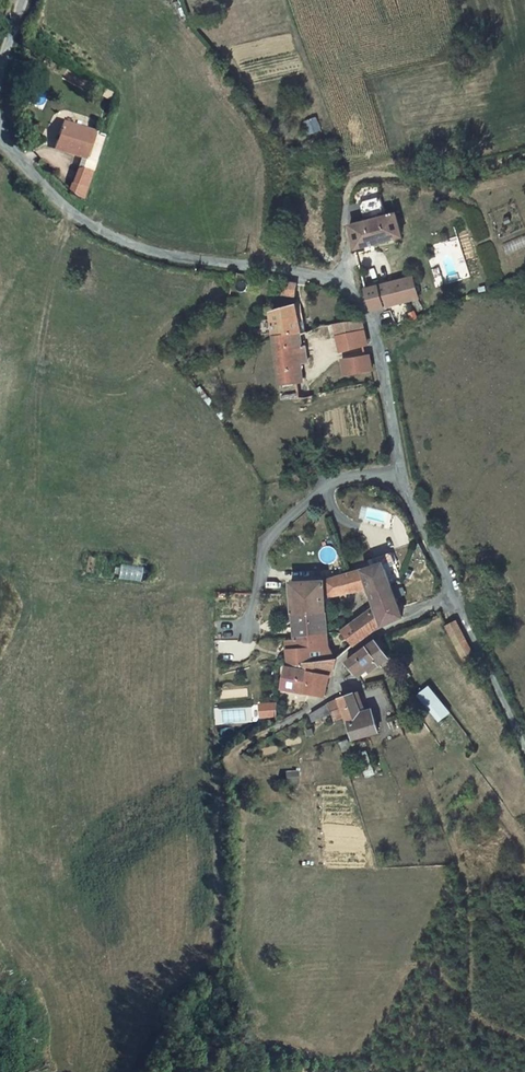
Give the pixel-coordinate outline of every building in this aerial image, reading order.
[(309,133),(321,129),(317,117),(305,121),(309,133)] [(59,122),(51,146),(86,160),(83,170),(78,172),(74,186),(72,193),(86,202),(89,190),(104,137),(59,122)] [(402,232),(397,213),(349,225),(355,246),(402,232)] [(356,251),(403,237),(402,232),(355,246),(356,251)] [(370,311),(418,297),(413,276),(364,289),(370,311)] [(291,297),(292,281),(274,278),(274,290),(281,291),(281,297),(291,297)] [(271,338),(297,333),(303,332),(298,304),(271,311),(268,312),(271,338)] [(361,346),(365,344),(360,322),(332,327),(337,353),(361,346)] [(299,347),(297,333),(271,338),(271,341),(276,388),(295,385),(293,365),(299,365),(305,364),(303,346),(299,347)] [(342,375),(371,370),(368,356),(363,357),(339,361),(342,375)] [(293,365),(295,385),(301,384),(299,365),(293,365)] [(365,588),(366,591),(388,584),(397,581),(399,580),(390,553),(368,559),(370,566),(361,569),(365,588)] [(122,573),(140,572),(140,565),(122,566),(122,573)] [(322,594),(365,588),(361,569),(359,569),(342,574),(322,580),(322,594)] [(289,582),(289,594),(290,614),(323,613),(322,594),(322,580),(289,582)] [(388,584),(366,591),(370,605),(371,610),(373,615),(395,608),(393,598),(388,584)] [(371,610),(351,625),(361,639),(371,631),(399,619),(395,608),(373,615),(371,610)] [(320,635),(320,632),(325,632),(323,613),(290,614),(290,638),(295,637),(307,635),(320,635)] [(445,629),(458,654),(467,649),(455,624),(445,629)] [(332,662),(361,639),(351,625),(325,645),(326,662),(332,662)] [(284,663),(300,665),(301,662),(299,648),(325,645),(325,632),(320,632),(320,635),(307,635),(295,637),(290,638),(283,639),(284,663)] [(325,645),(299,648),(301,662),(326,662),(325,645)] [(386,663),(375,645),(345,665),(352,678),(363,671),(365,675),(386,663)] [(462,661),(471,656),(467,649),(458,654),(462,661)] [(326,662),(301,662),(300,665),(298,668),(284,665),(279,687),(318,694),(332,662),(326,662)] [(422,690),(437,721),(450,715),(435,684),(422,690)] [(356,694),(337,700),(340,709),(351,740),(375,732),(370,716),(359,719),(357,712),(361,710),(356,694)] [(340,709),(337,700),(319,709),(324,723),(339,718),(337,712),(340,709)] [(278,717),(277,701),(260,702),(260,718),(278,717)] [(247,721),(246,708),(223,709),(224,723),(247,721)] [(319,709),(306,714),(311,727),(324,723),(319,709)] [(370,772),(364,753),(354,757),(360,776),(370,772)]
